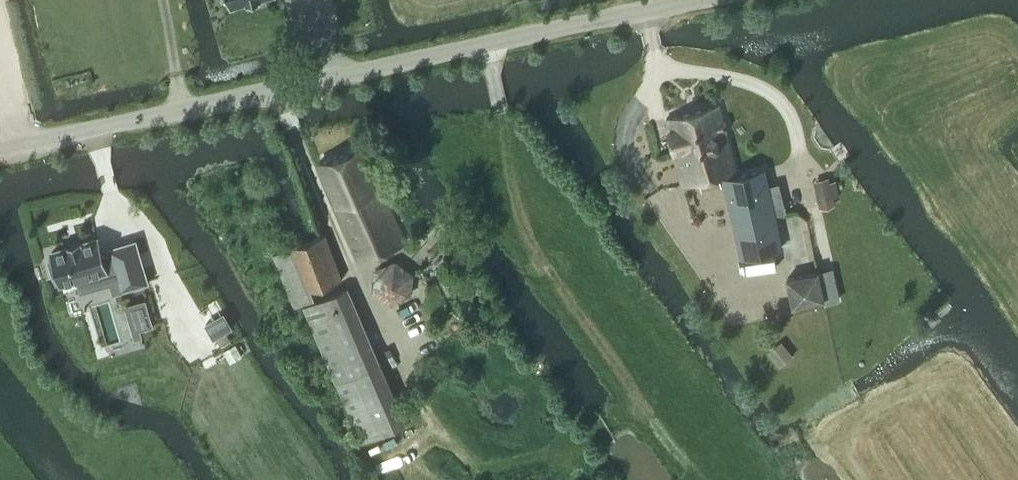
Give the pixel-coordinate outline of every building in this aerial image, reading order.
[(674,151),(726,139),(718,104),(665,117),(674,151)] [(722,173),(734,170),(726,139),(674,151),(681,183),(722,173)] [(404,241),(402,236),(363,143),(319,161),(359,260),(404,241)] [(731,209),(770,200),(763,169),(724,178),(731,209)] [(727,203),(727,202),(727,198),(725,193),(720,187),(713,183),(706,182),(699,184),(693,188),(689,194),(688,198),(687,202),(688,209),(692,215),(698,220),(705,222),(709,222),(713,221),(717,219),(720,217),(725,211),(726,207),(727,203)] [(770,200),(731,209),(741,256),(780,247),(770,200)] [(310,290),(341,278),(324,234),(273,254),(293,306),(313,299),(310,290)] [(55,257),(50,259),(55,276),(60,275),(62,281),(83,275),(87,289),(112,281),(115,291),(142,283),(130,241),(110,247),(111,249),(104,251),(103,249),(99,237),(53,251),(55,257)] [(390,304),(411,295),(414,272),(395,258),(375,268),(372,291),(390,304)] [(840,300),(833,268),(787,278),(792,305),(823,298),(824,303),(840,300)] [(400,422),(344,289),(304,306),(359,439),(400,422)] [(146,301),(145,299),(143,300),(126,305),(135,337),(136,337),(141,335),(139,328),(152,324),(146,301)] [(231,327),(223,313),(206,323),(214,337),(231,327)] [(780,365),(793,354),(780,339),(767,350),(780,365)]
